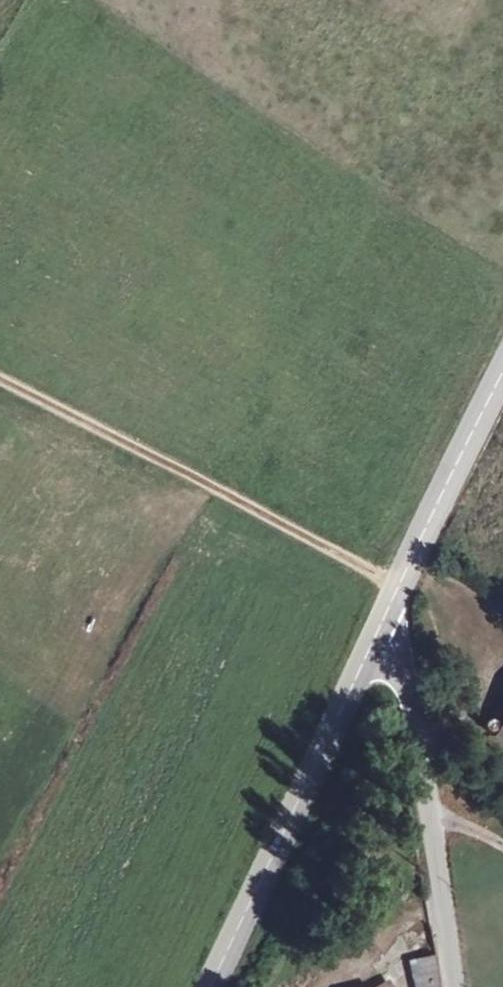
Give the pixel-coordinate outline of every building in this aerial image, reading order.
[(502,742),(502,719),(493,736),(502,742)] [(411,958),(416,986),(440,986),(436,954),(411,958)]
